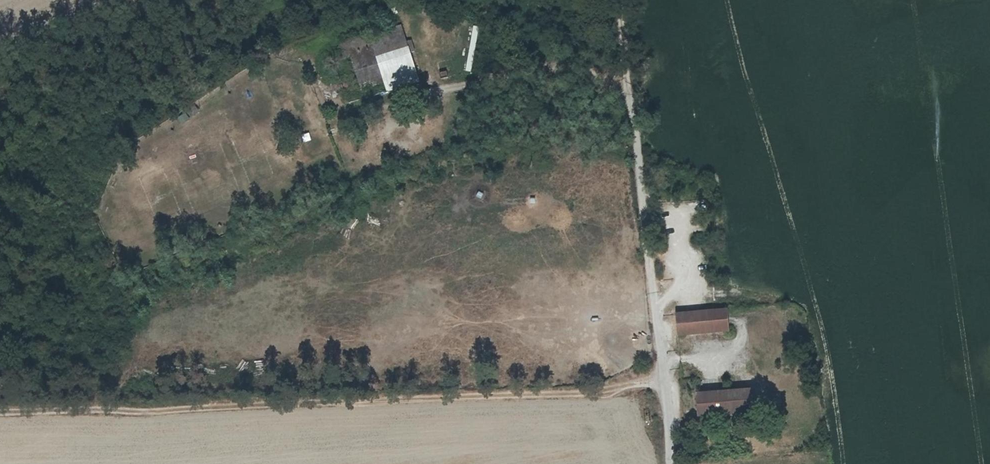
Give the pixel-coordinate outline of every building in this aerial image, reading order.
[(377,58),(409,48),(402,25),(370,35),(374,49),(377,58)] [(374,49),(370,35),(341,44),(345,57),(351,56),(374,49)] [(409,48),(377,58),(379,64),(385,83),(387,91),(419,81),(409,48)] [(379,64),(377,58),(374,49),(351,56),(356,71),(379,64)] [(379,64),(356,71),(362,90),(385,83),(379,64)] [(729,310),(677,315),(678,335),(731,331),(729,310)] [(710,391),(696,392),(698,416),(758,411),(756,386),(710,391)]
